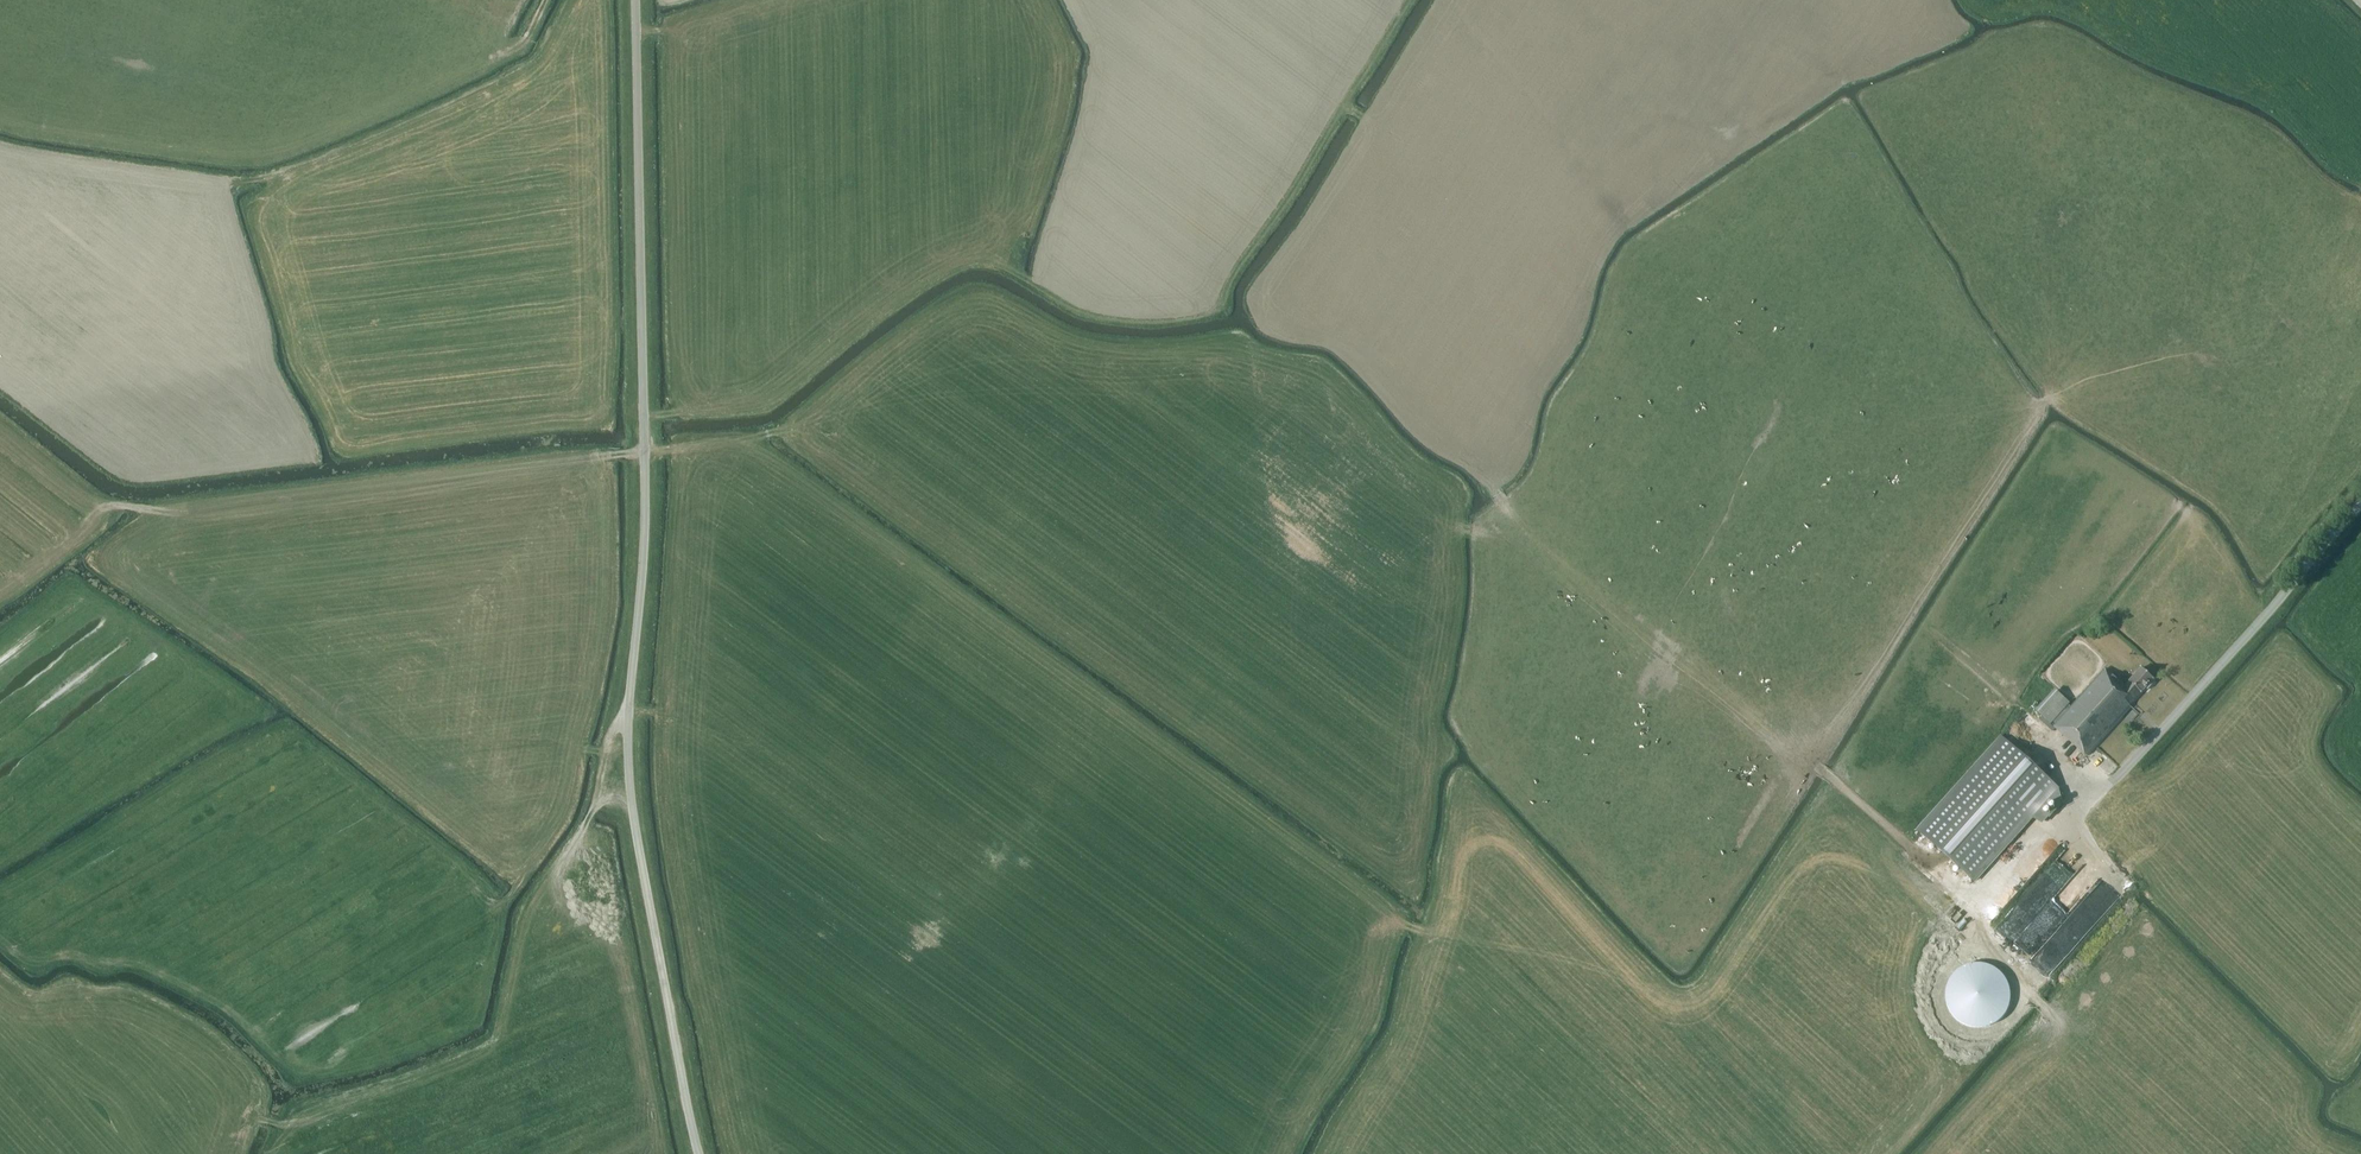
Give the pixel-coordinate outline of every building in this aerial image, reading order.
[(2152,683),(2150,681),(2152,679),(2140,668),(2124,687),(2103,670),(2069,708),(2067,705),(2068,703),(2054,691),(2035,712),(2050,725),(2052,722),(2055,725),(2053,727),(2086,756),(2130,707),(2128,705),(2144,688),(2147,690),(2152,683)] [(2000,738),(1917,831),(1974,882),(2058,788),(2000,738)] [(2046,872),(2034,885),(2043,893),(2031,907),(2039,914),(2067,883),(2058,874),(2053,879),(2046,872)] [(2085,913),(2099,899),(2093,893),(2080,907),(2085,913)]
